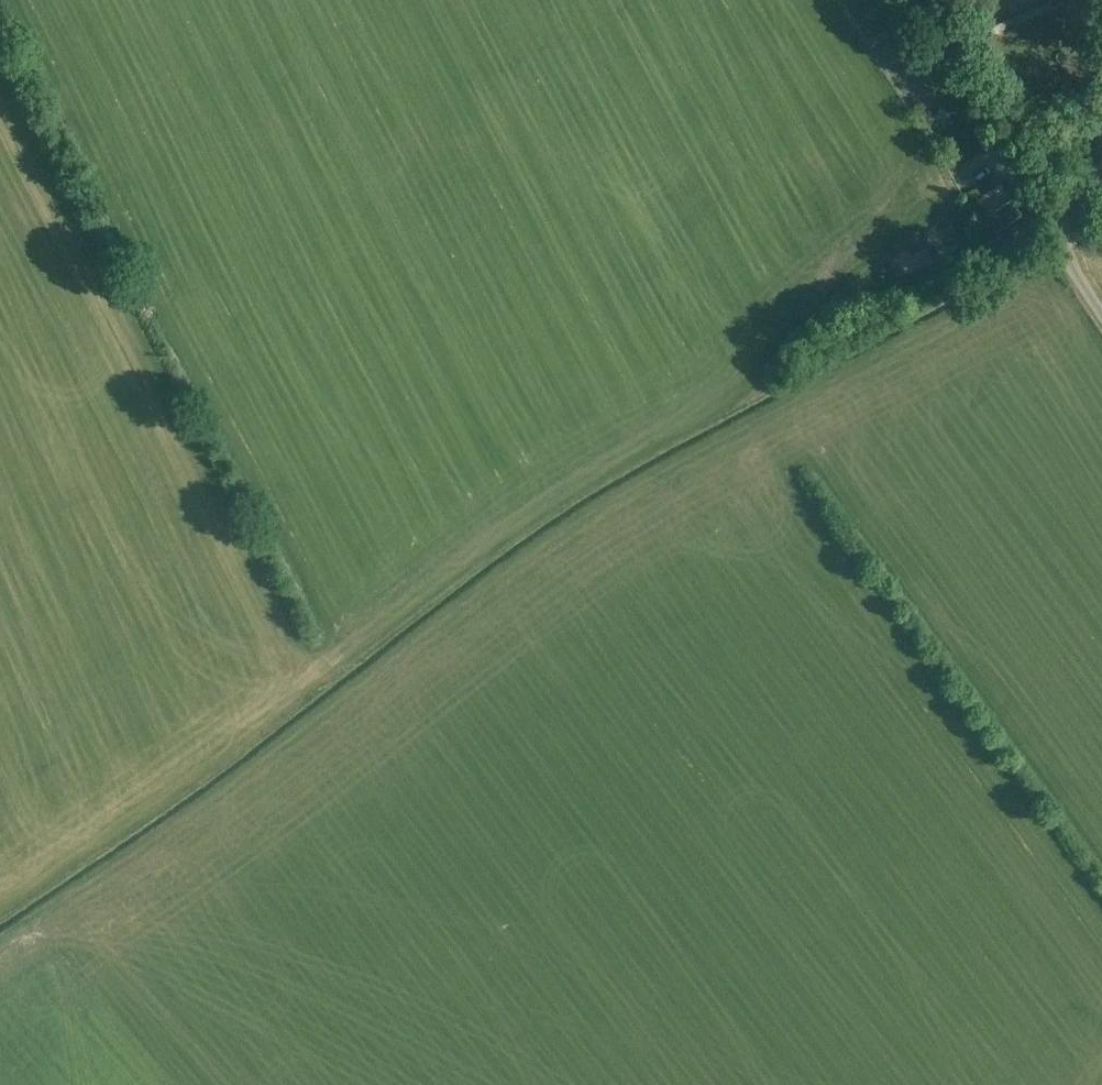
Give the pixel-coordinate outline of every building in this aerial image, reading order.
[(1011,198),(985,215),(996,231),(1022,214),(1011,198)]
